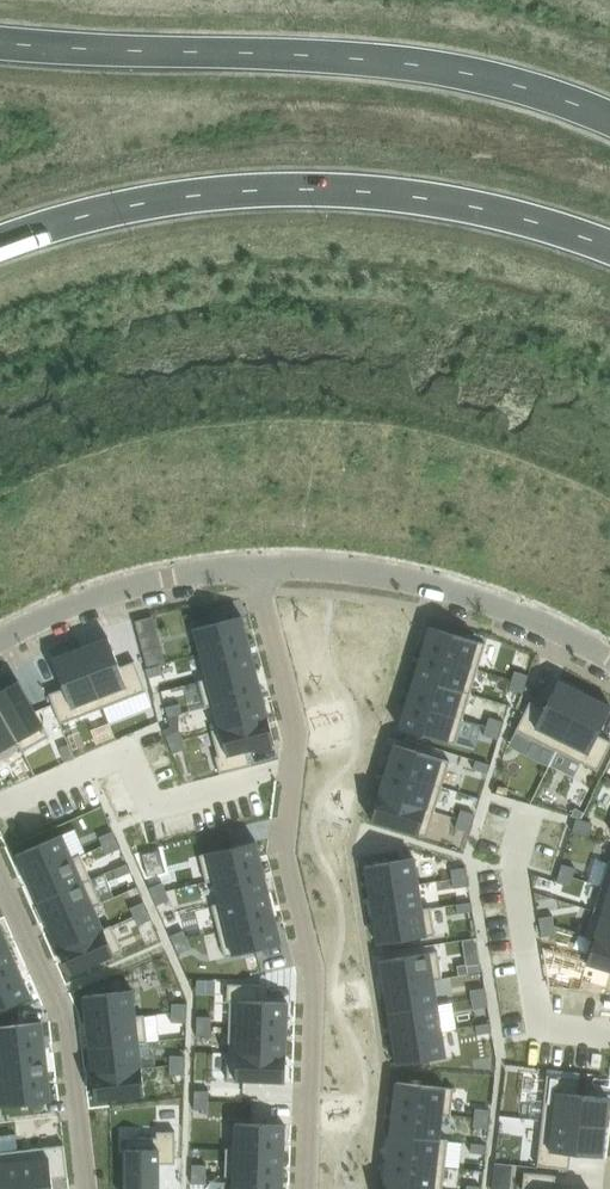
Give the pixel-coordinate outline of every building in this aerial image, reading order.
[(243,616),(195,628),(201,654),(249,641),(243,616)] [(431,626),(423,652),(479,669),(487,643),(431,626)] [(109,637),(81,648),(104,708),(147,691),(135,661),(120,666),(109,637)] [(249,641),(201,654),(207,678),(208,679),(256,667),(249,641)] [(161,647),(144,652),(147,665),(164,661),(161,647)] [(64,688),(49,694),(61,724),(104,708),(81,648),(53,659),(64,688)] [(423,652),(415,677),(471,694),(479,669),(423,652)] [(160,665),(146,669),(149,678),(163,674),(160,665)] [(207,678),(199,680),(206,708),(214,706),(214,705),(262,692),(256,667),(208,679),(207,678)] [(515,671),(513,680),(526,684),(529,675),(515,671)] [(415,677),(408,702),(464,719),(471,694),(415,677)] [(513,680),(510,689),(523,693),(526,684),(513,680)] [(531,701),(516,730),(557,751),(586,693),(559,680),(545,708),(531,701)] [(0,691),(0,712),(17,742),(23,752),(50,737),(18,681),(0,691)] [(262,692),(214,705),(214,706),(220,728),(221,730),(269,718),(262,692)] [(557,751),(598,771),(609,748),(609,740),(599,735),(609,712),(609,705),(586,693),(557,751)] [(408,702),(400,728),(456,745),(464,719),(408,702)] [(180,703),(166,707),(168,716),(182,712),(180,703)] [(17,742),(0,712),(0,752),(17,742)] [(170,727),(164,730),(167,736),(180,730),(179,713),(168,716),(170,727)] [(490,717),(487,726),(501,730),(504,721),(490,717)] [(220,728),(212,730),(218,756),(216,756),(220,774),(252,766),(248,750),(275,743),(269,718),(221,730),(220,728)] [(487,726),(484,735),(498,739),(501,730),(487,726)] [(180,730),(167,736),(170,745),(183,739),(180,730)] [(183,739),(170,745),(174,754),(187,748),(183,739)] [(69,744),(60,747),(65,761),(74,758),(69,744)] [(395,744),(387,770),(443,787),(451,761),(395,744)] [(477,760),(474,769),(487,773),(490,764),(477,760)] [(387,770),(379,794),(435,811),(443,787),(387,770)] [(379,794),(372,820),(427,837),(435,811),(379,794)] [(461,809),(459,819),(472,823),(475,814),(461,809)] [(577,818),(573,832),(590,837),(593,823),(577,818)] [(459,819),(456,828),(469,832),(472,823),(459,819)] [(112,831),(99,837),(103,846),(116,840),(112,831)] [(63,834),(17,854),(28,878),(73,858),(63,834)] [(116,840),(103,846),(107,854),(120,849),(116,840)] [(257,841),(200,855),(207,882),(215,880),(215,878),(263,867),(257,841)] [(73,858),(28,878),(38,902),(91,879),(81,854),(73,858)] [(416,857),(366,865),(370,892),(420,884),(416,857)] [(127,864),(114,869),(118,878),(131,872),(127,864)] [(563,864),(560,873),(574,877),(576,868),(563,864)] [(263,867),(215,878),(215,880),(221,903),(221,904),(269,892),(263,867)] [(465,867),(451,869),(453,879),(467,877),(465,867)] [(560,873),(557,882),(571,886),(574,877),(560,873)] [(467,877),(453,879),(454,888),(468,886),(467,877)] [(91,879),(38,902),(49,926),(94,906),(95,907),(102,904),(91,879)] [(163,882),(150,888),(154,896),(167,891),(163,882)] [(419,884),(370,892),(374,917),(423,910),(423,908),(419,884)] [(594,911),(609,915),(609,888),(602,885),(594,911)] [(167,891),(154,896),(157,905),(171,899),(167,891)] [(221,903),(212,905),(219,932),(275,918),(269,892),(221,904),(221,903)] [(144,902),(130,908),(134,916),(147,911),(144,902)] [(471,902),(457,904),(458,914),(472,911),(471,902)] [(94,906),(49,926),(59,950),(105,930),(104,928),(95,907),(94,906)] [(423,910),(374,917),(378,944),(436,935),(432,908),(431,907),(423,908),(423,910)] [(147,911),(134,916),(138,925),(151,920),(147,911)] [(586,936),(595,939),(595,938),(609,943),(609,915),(594,911),(586,936)] [(554,915),(539,918),(541,927),(555,925),(554,915)] [(275,918),(219,932),(225,957),(282,944),(275,918)] [(10,948),(0,924),(0,953),(10,948)] [(105,930),(59,950),(70,974),(123,951),(112,925),(104,928),(105,930)] [(555,925),(541,927),(543,936),(557,934),(555,925)] [(184,930),(171,936),(175,945),(188,939),(184,930)] [(477,938),(463,940),(464,948),(478,946),(477,938)] [(543,947),(549,986),(583,990),(584,988),(581,988),(584,980),(607,987),(609,978),(609,943),(595,938),(595,939),(587,962),(545,949),(545,947),(543,947)] [(188,939),(175,945),(178,953),(192,947),(188,939)] [(0,953),(0,982),(21,973),(10,948),(0,953)] [(438,951),(381,961),(385,987),(434,979),(434,980),(443,979),(443,978),(438,951)] [(480,962),(466,964),(468,974),(482,972),(480,962)] [(0,982),(0,1011),(32,997),(21,973),(0,982)] [(434,979),(385,987),(389,1013),(438,1005),(434,980),(434,979)] [(228,984),(227,1002),(230,1002),(229,1027),(288,1029),(288,1002),(260,1001),(260,985),(228,984)] [(484,988),(470,990),(472,999),(486,997),(484,988)] [(133,990),(84,996),(87,1022),(136,1016),(136,1015),(133,990)] [(486,997),(472,999),(473,1009),(487,1006),(486,997)] [(172,1003),(172,1013),(186,1013),(187,1004),(172,1003)] [(438,1005),(389,1013),(393,1038),(442,1030),(438,1005)] [(172,1013),(172,1022),(186,1023),(186,1013),(172,1013)] [(136,1016),(87,1022),(90,1048),(139,1042),(139,1044),(148,1043),(145,1014),(136,1015),(136,1016)] [(198,1016),(197,1026),(212,1026),(212,1017),(198,1016)] [(0,1027),(0,1053),(46,1048),(43,1022),(0,1027)] [(490,1023),(476,1025),(477,1034),(492,1032),(490,1023)] [(197,1026),(197,1035),(211,1036),(212,1026),(197,1026)] [(229,1027),(229,1053),(287,1055),(288,1029),(229,1027)] [(442,1030),(393,1038),(398,1065),(447,1057),(442,1030)] [(139,1042),(90,1048),(93,1074),(142,1069),(139,1044),(139,1042)] [(0,1053),(0,1080),(49,1074),(46,1048),(0,1053)] [(229,1053),(228,1080),(286,1082),(287,1055),(229,1053)] [(170,1055),(170,1065),(184,1065),(185,1056),(170,1055)] [(170,1065),(170,1074),(184,1075),(184,1065),(170,1065)] [(142,1069),(93,1074),(96,1100),(145,1095),(142,1069)] [(0,1080),(0,1083),(3,1107),(52,1101),(49,1074),(0,1080)] [(547,1075),(543,1120),(606,1127),(609,1097),(578,1094),(580,1078),(547,1075)] [(397,1081),(394,1108),(443,1114),(443,1115),(451,1116),(452,1115),(454,1088),(397,1081)] [(195,1090),(195,1100),(209,1100),(209,1091),(195,1090)] [(195,1100),(194,1109),(209,1110),(209,1100),(195,1100)] [(394,1108),(391,1134),(440,1140),(440,1138),(443,1115),(443,1114),(394,1108)] [(476,1108),(475,1117),(489,1119),(490,1110),(476,1108)] [(475,1117),(474,1127),(488,1129),(489,1119),(475,1117)] [(543,1120),(538,1166),(570,1170),(572,1154),(603,1157),(606,1127),(543,1120)] [(235,1148),(235,1149),(284,1151),(285,1124),(236,1122),(235,1148)] [(127,1137),(127,1188),(160,1188),(160,1164),(176,1164),(176,1131),(157,1132),(157,1137),(127,1137)] [(391,1134),(388,1160),(446,1166),(449,1140),(449,1139),(440,1138),(440,1140),(391,1134)] [(472,1143),(471,1153),(485,1154),(486,1145),(472,1143)] [(19,1150),(23,1188),(53,1188),(52,1179),(68,1177),(65,1145),(19,1150)] [(226,1148),(225,1176),(234,1177),(234,1176),(284,1177),(284,1151),(235,1149),(235,1148),(226,1148)] [(0,1152),(0,1188),(23,1188),(19,1150),(0,1152)] [(385,1185),(418,1188),(443,1188),(446,1166),(388,1160),(385,1185)] [(193,1164),(192,1174),(207,1174),(207,1165),(193,1164)] [(523,1188),(556,1188),(557,1176),(525,1172),(523,1188)] [(192,1174),(192,1183),(206,1184),(207,1174),(192,1174)] [(233,1188),(283,1188),(284,1177),(234,1176),(234,1177),(233,1188)]
